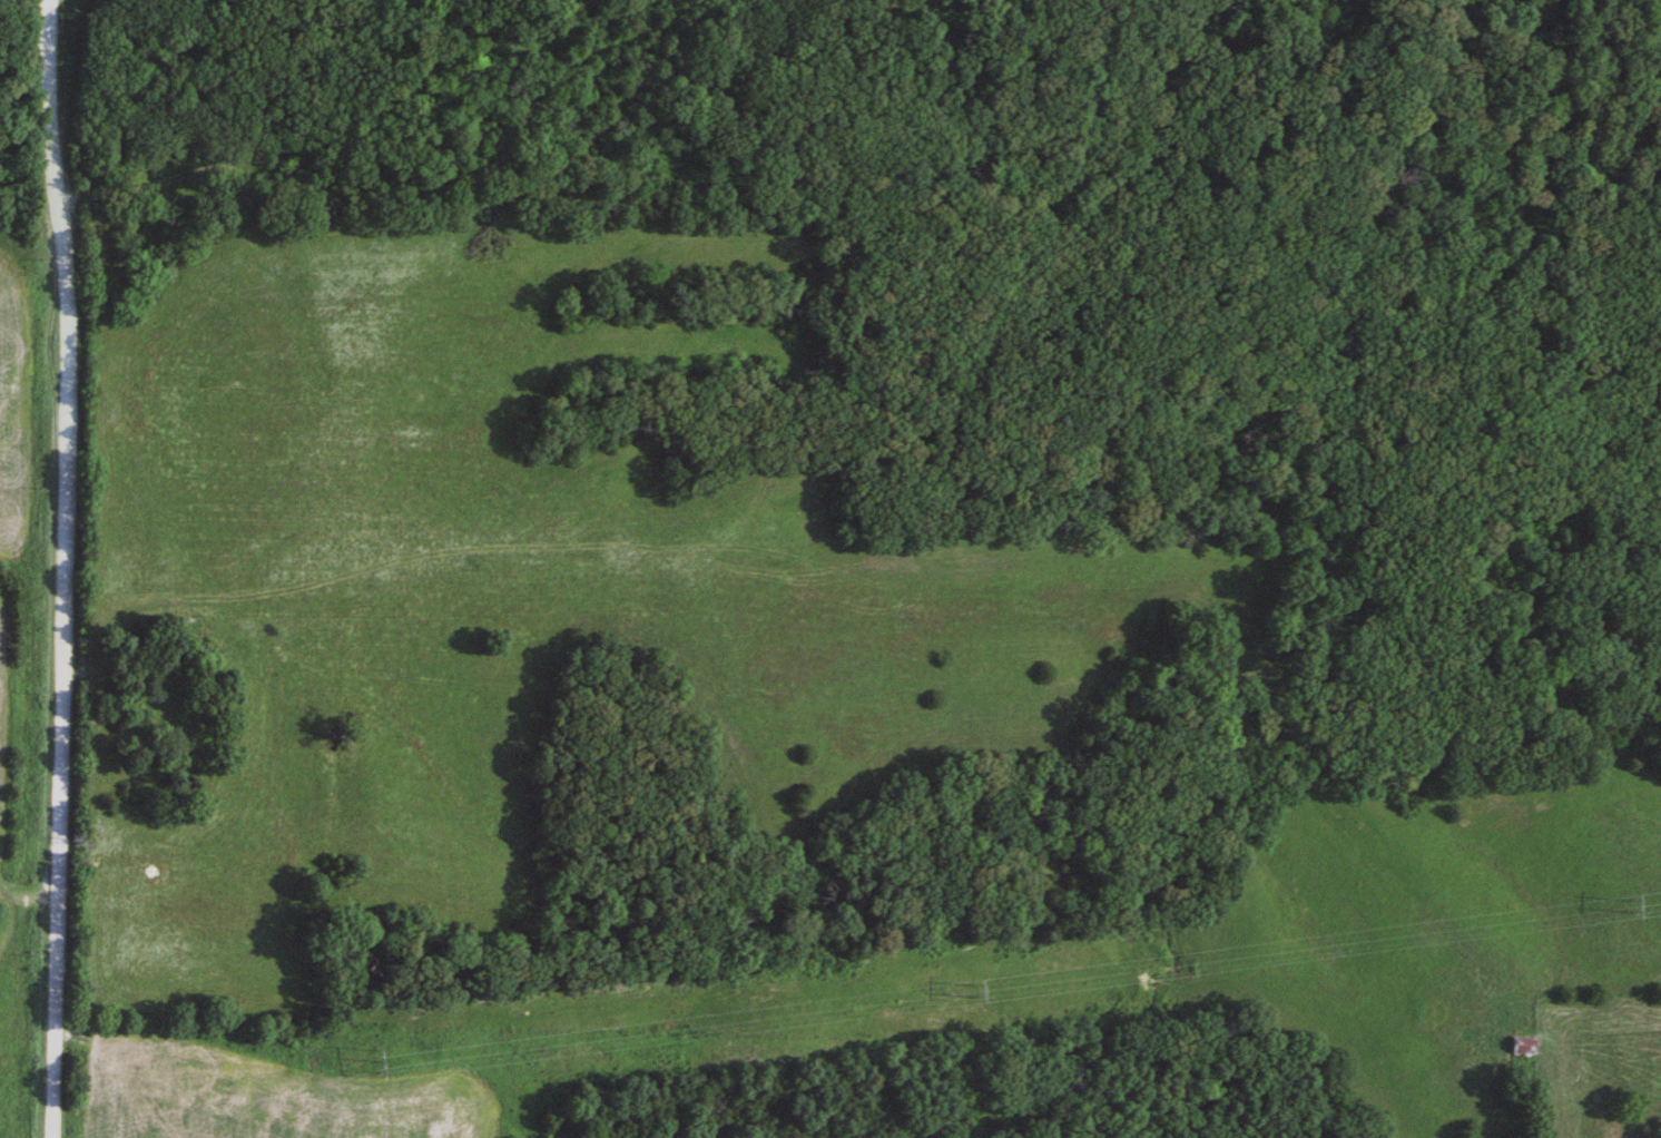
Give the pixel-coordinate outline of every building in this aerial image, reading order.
[(1530,1053),(1530,1037),(1504,1037),(1504,1053),(1530,1053)]
